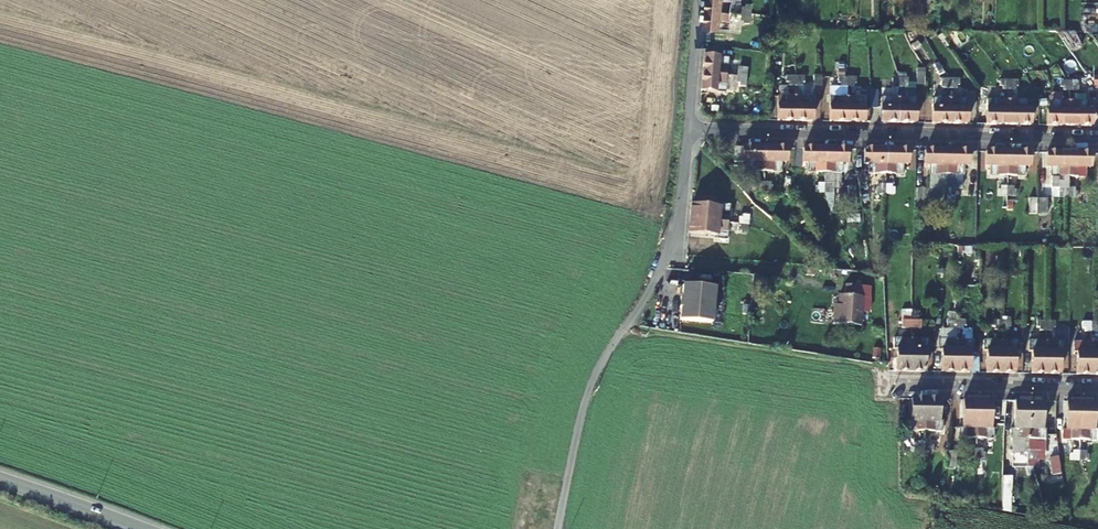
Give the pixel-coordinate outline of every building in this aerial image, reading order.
[(730,12),(731,6),(732,6),(732,0),(709,0),(708,9),(710,10),(730,12)] [(748,13),(751,17),(752,4),(746,3),(746,6),(742,6),(742,13),(748,13)] [(708,9),(707,27),(720,28),(720,29),(730,30),(731,18),(730,17),(730,12),(710,10),(708,9)] [(748,13),(742,13),(741,20),(745,20),(745,23),(751,23),(751,17),(748,13)] [(729,44),(730,36),(714,35),(714,42),(729,44)] [(1062,41),(1069,52),(1079,46),(1071,35),(1062,41)] [(703,74),(725,76),(726,70),(727,70),(728,59),(718,58),(717,59),(704,58),(703,74)] [(781,61),(771,60),(771,77),(780,77),(781,61)] [(742,78),(746,84),(747,68),(741,68),(741,71),(737,71),(737,77),(742,78)] [(923,85),(923,72),(914,72),(915,85),(923,85)] [(703,74),(701,92),(724,94),(725,83),(725,76),(703,74)] [(822,90),(822,76),(813,76),(813,90),(822,90)] [(746,87),(746,84),(742,78),(737,77),(737,84),(740,84),(740,86),(746,87)] [(795,90),(796,80),(787,80),(787,86),(789,86),(789,90),(795,90)] [(796,80),(795,90),(802,90),(803,86),(805,86),(805,80),(796,80)] [(842,91),(842,81),(833,81),(833,87),(836,87),(836,91),(842,91)] [(842,81),(842,91),(848,91),(848,87),(851,87),(851,81),(842,81)] [(898,84),(897,82),(889,82),(889,88),(892,88),(892,91),(898,91),(898,84)] [(898,84),(898,91),(904,91),(904,88),(907,88),(907,82),(897,82),(898,84)] [(950,85),(949,83),(940,83),(940,88),(943,88),(943,92),(949,92),(950,85)] [(950,85),(949,92),(956,92),(956,89),(959,89),(959,83),(949,83),(950,85)] [(1008,89),(1004,83),(998,83),(998,89),(1001,89),(1001,92),(1008,92),(1008,89)] [(1008,89),(1008,92),(1015,92),(1015,89),(1018,89),(1018,83),(1004,83),(1008,89)] [(1069,87),(1067,84),(1059,84),(1059,90),(1062,90),(1062,93),(1068,93),(1069,87)] [(1069,87),(1068,93),(1075,93),(1075,90),(1078,90),(1078,84),(1067,84),(1069,87)] [(977,106),(977,91),(969,91),(968,106),(977,106)] [(949,125),(965,126),(965,112),(968,112),(968,103),(966,103),(966,93),(959,93),(958,104),(949,103),(949,125)] [(795,122),(795,101),(785,100),(777,100),(777,108),(778,108),(778,122),(795,122)] [(795,122),(812,123),(812,108),(813,108),(813,100),(805,100),(805,101),(795,101),(795,122)] [(847,101),(837,101),(837,100),(829,100),(829,110),(830,110),(829,123),(846,123),(847,101)] [(846,123),(863,124),(864,110),(865,110),(865,101),(855,101),(855,102),(847,101),(846,123)] [(898,124),(898,103),(889,103),(889,102),(879,101),(879,110),(880,110),(880,124),(898,124)] [(898,124),(915,125),(915,110),(916,110),(916,102),(907,102),(907,103),(898,103),(898,124)] [(949,125),(949,103),(941,103),(941,102),(932,102),(931,111),(932,111),(932,125),(949,125)] [(1007,126),(1008,104),(999,104),(999,102),(990,102),(990,112),(986,111),(985,126),(1007,126)] [(1007,126),(1029,127),(1029,113),(1025,112),(1026,103),(1017,103),(1017,104),(1008,104),(1007,126)] [(1068,128),(1068,104),(1060,104),(1060,103),(1050,103),(1050,113),(1046,113),(1046,127),(1068,128)] [(1068,128),(1090,128),(1090,114),(1086,114),(1087,104),(1076,104),(1076,105),(1068,104),(1068,128)] [(764,149),(733,148),(733,163),(746,163),(746,173),(753,173),(754,172),(764,172),(764,149)] [(764,149),(764,172),(772,172),(772,173),(780,174),(781,164),(785,164),(785,149),(764,149)] [(825,150),(802,149),(802,164),(807,164),(806,174),(815,175),(815,173),(825,174),(825,150)] [(825,150),(825,174),(834,174),(834,175),(841,175),(842,165),(846,165),(847,150),(825,150)] [(885,151),(863,151),(863,165),(867,165),(867,176),(875,176),(875,175),(885,175),(885,151)] [(885,151),(885,175),(893,175),(893,176),(902,176),(902,166),(907,166),(907,152),(885,151)] [(945,152),(923,152),(922,166),(927,166),(927,177),(935,177),(935,175),(945,176),(945,152)] [(945,152),(945,176),(955,176),(955,177),(963,177),(963,167),(968,167),(968,153),(945,152)] [(1007,153),(984,153),(984,167),(988,167),(988,178),(996,178),(996,176),(1006,177),(1007,153)] [(1007,153),(1006,177),(1016,177),(1016,178),(1024,178),(1024,168),(1028,168),(1028,154),(1007,153)] [(1067,154),(1045,154),(1045,169),(1049,169),(1049,179),(1058,179),(1058,178),(1067,178),(1067,154)] [(1067,154),(1067,178),(1076,178),(1076,180),(1084,180),(1085,169),(1089,169),(1089,155),(1067,154)] [(864,172),(857,173),(859,189),(866,188),(864,172)] [(764,193),(764,184),(757,183),(757,187),(754,187),(754,193),(764,193)] [(764,184),(764,193),(773,193),(773,187),(770,187),(770,184),(764,184)] [(824,194),(824,185),(817,185),(817,188),(814,188),(814,194),(824,194)] [(824,185),(824,194),(833,194),(833,188),(831,188),(830,185),(824,185)] [(884,196),(885,186),(878,186),(878,189),(875,189),(875,195),(884,196)] [(885,186),(884,196),(894,196),(894,190),(891,190),(891,186),(885,186)] [(944,197),(944,187),(938,187),(938,191),(935,191),(935,197),(944,197)] [(944,187),(944,197),(954,197),(954,191),(952,191),(952,187),(944,187)] [(1006,198),(1006,189),(999,189),(999,192),(997,192),(997,197),(1006,198)] [(1006,189),(1006,198),(1015,198),(1015,193),(1013,193),(1013,189),(1006,189)] [(1066,199),(1066,189),(1060,189),(1060,193),(1056,193),(1056,199),(1066,199)] [(1066,189),(1066,199),(1076,199),(1076,194),(1073,194),(1073,189),(1066,189)] [(1047,199),(1028,199),(1027,214),(1046,215),(1047,199)] [(691,221),(727,224),(728,215),(729,215),(729,206),(719,205),(719,209),(691,207),(690,221),(691,221)] [(738,225),(747,226),(748,216),(743,216),(742,218),(739,218),(738,225)] [(1049,217),(1037,217),(1037,232),(1049,232),(1049,217)] [(690,221),(688,234),(717,237),(717,241),(726,241),(727,233),(726,233),(727,224),(691,221),(690,221)] [(747,226),(738,225),(737,231),(741,232),(741,234),(747,235),(747,226)] [(848,289),(873,291),(873,284),(849,281),(848,289)] [(678,322),(710,326),(714,290),(682,287),(681,299),(680,310),(678,322)] [(873,291),(848,289),(847,299),(840,298),(839,314),(835,313),(834,327),(861,330),(862,316),(864,301),(871,302),(873,291)] [(870,317),(871,302),(864,301),(862,316),(870,317)] [(910,331),(910,323),(900,323),(900,327),(903,327),(903,331),(910,331)] [(910,323),(910,331),(917,331),(917,328),(919,328),(920,323),(910,323)] [(955,332),(955,324),(946,324),(946,328),(949,329),(949,332),(955,332)] [(955,324),(955,332),(963,332),(963,329),(965,329),(965,324),(955,324)] [(1000,333),(1000,324),(991,324),(991,329),(994,329),(993,333),(1000,333)] [(1000,324),(1000,333),(1007,333),(1007,330),(1010,330),(1010,324),(1000,324)] [(1045,334),(1045,325),(1035,325),(1035,330),(1038,330),(1038,334),(1045,334)] [(1045,325),(1045,334),(1051,334),(1052,330),(1055,330),(1055,326),(1045,325)] [(1090,334),(1090,326),(1081,326),(1081,331),(1084,331),(1083,334),(1090,334)] [(1090,334),(1097,335),(1097,332),(1097,327),(1090,326),(1090,334)] [(909,374),(910,343),(901,343),(901,342),(892,342),(891,352),(896,352),(895,374),(909,374)] [(909,374),(923,374),(924,352),(928,352),(928,342),(918,342),(918,343),(910,343),(909,374)] [(954,375),(955,344),(946,344),(946,342),(937,342),(937,352),(940,352),(940,375),(954,375)] [(954,375),(969,375),(969,353),(972,353),(972,343),(964,343),(964,344),(955,344),(954,375)] [(1000,376),(1000,345),(991,345),(991,344),(982,343),(982,353),(986,353),(985,375),(1000,376)] [(1000,376),(1014,376),(1014,354),(1018,354),(1018,344),(1008,344),(1008,345),(1000,345),(1000,376)] [(1044,376),(1044,346),(1035,345),(1027,345),(1027,354),(1031,354),(1030,376),(1044,376)] [(1044,376),(1058,377),(1058,355),(1062,355),(1062,345),(1054,345),(1054,346),(1044,346),(1044,376)] [(1089,377),(1089,346),(1081,346),(1073,346),(1072,355),(1076,355),(1075,377),(1089,377)] [(1097,378),(1097,346),(1089,346),(1089,377),(1097,378)] [(924,401),(910,401),(909,424),(906,424),(905,434),(913,434),(913,433),(923,433),(924,401)] [(924,401),(923,433),(933,433),(933,434),(941,434),(941,424),(937,424),(938,402),(924,401)] [(975,402),(962,402),(962,430),(957,430),(957,440),(965,440),(965,439),(975,440),(975,402)] [(975,402),(975,440),(986,440),(986,441),(992,441),(993,430),(989,430),(990,403),(975,402)] [(1028,403),(1013,403),(1013,431),(1009,431),(1009,441),(1017,441),(1017,440),(1027,441),(1028,403)] [(1027,456),(1028,461),(1036,461),(1036,455),(1033,455),(1033,452),(1043,452),(1043,441),(1045,441),(1045,431),(1041,431),(1042,403),(1028,403),(1027,441),(1027,452),(1027,456)] [(1078,404),(1065,404),(1064,431),(1061,431),(1061,442),(1069,442),(1069,441),(1079,442),(1078,404)] [(1078,404),(1079,442),(1087,442),(1087,443),(1096,443),(1096,432),(1093,432),(1093,404),(1078,404)] [(913,453),(919,453),(923,448),(923,444),(917,444),(917,448),(914,447),(913,453)] [(923,448),(919,453),(932,453),(932,448),(930,447),(930,444),(923,444),(923,448)] [(974,459),(975,451),(969,451),(968,455),(965,455),(965,460),(974,459)] [(975,451),(974,459),(984,459),(984,455),(982,455),(982,451),(975,451)] [(948,452),(948,467),(956,467),(957,452),(948,452)] [(1027,456),(1027,452),(1020,452),(1020,455),(1017,455),(1017,461),(1028,461),(1027,456)] [(1079,458),(1079,453),(1072,453),(1072,456),(1069,456),(1069,462),(1080,462),(1079,458)] [(1079,458),(1080,462),(1088,462),(1088,456),(1085,456),(1085,453),(1079,453),(1079,458)] [(1061,476),(1059,459),(1051,460),(1053,477),(1061,476)] [(1001,479),(1000,512),(1009,512),(1010,479),(1001,479)]
